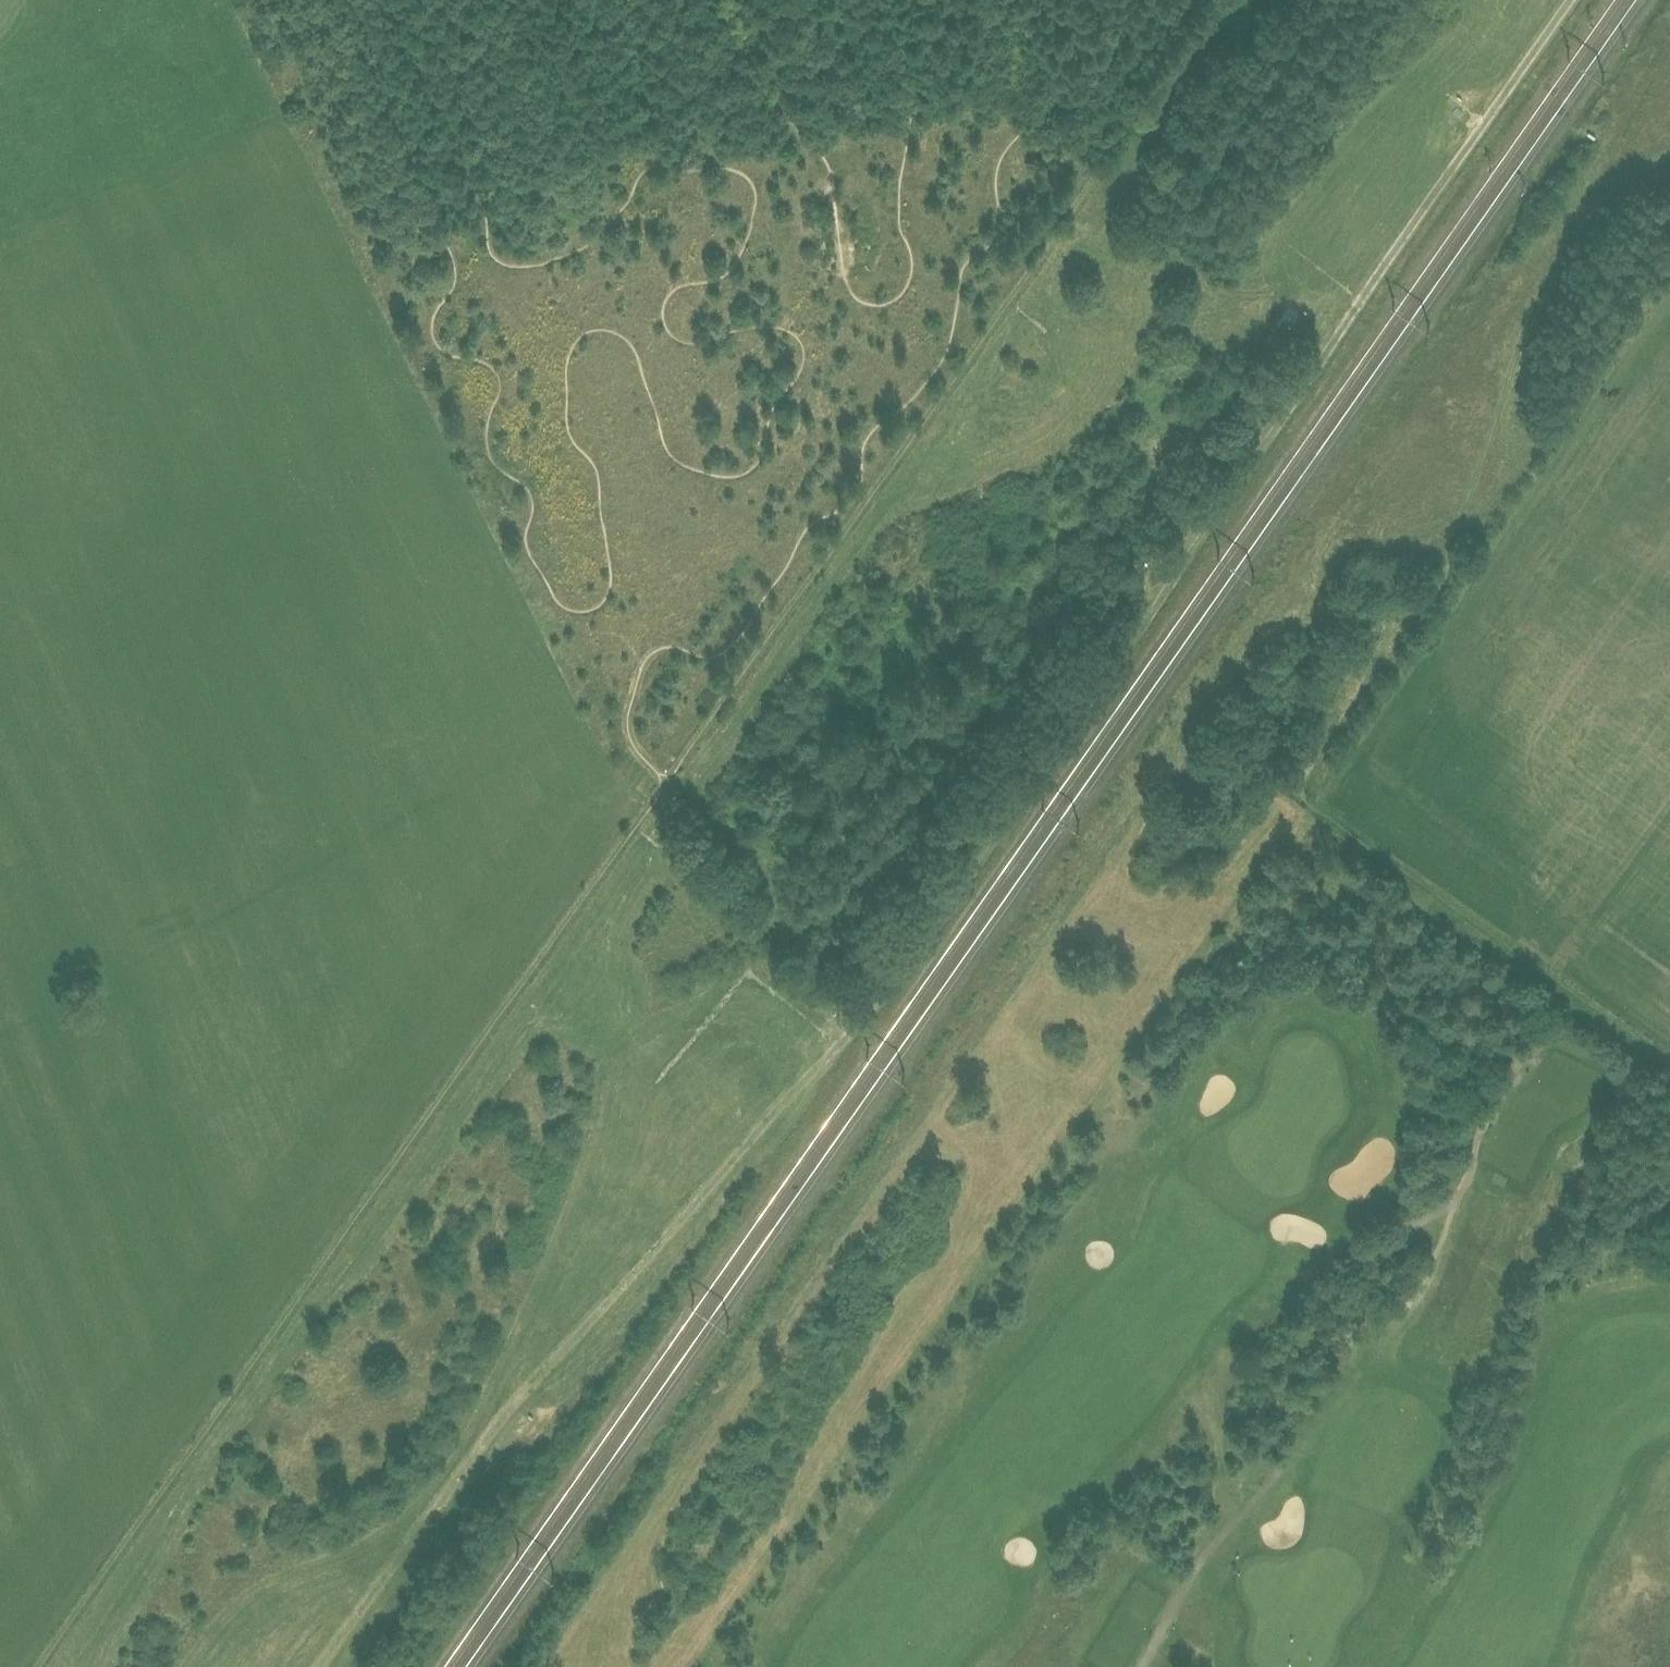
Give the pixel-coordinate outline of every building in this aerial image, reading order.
[(1277,326),(1286,333),(1299,314),(1290,308),(1277,326)]
